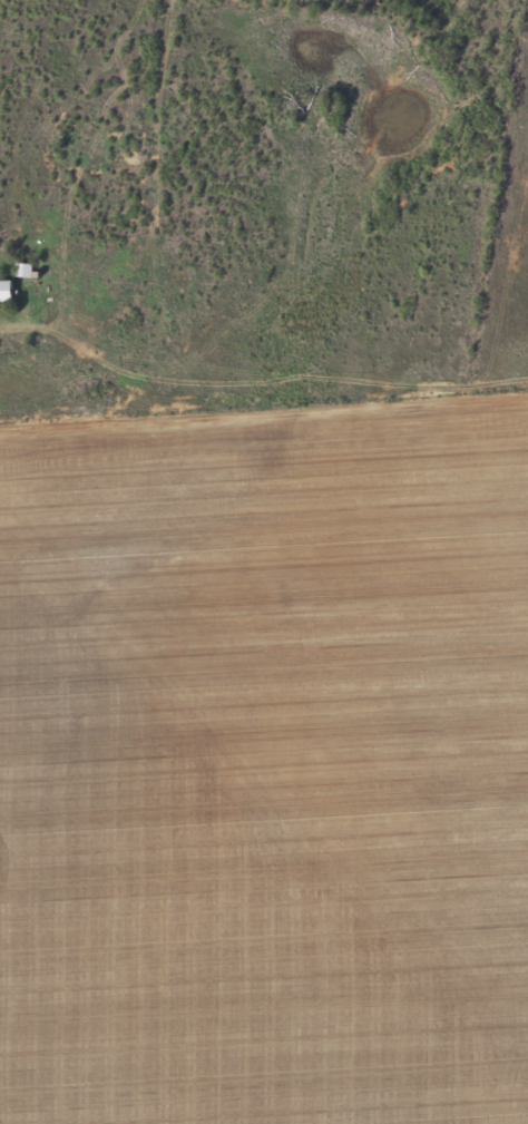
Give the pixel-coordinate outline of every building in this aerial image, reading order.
[(16,266),(16,278),(29,278),(29,266),(16,266)] [(10,304),(10,282),(0,282),(0,304),(10,304)]
